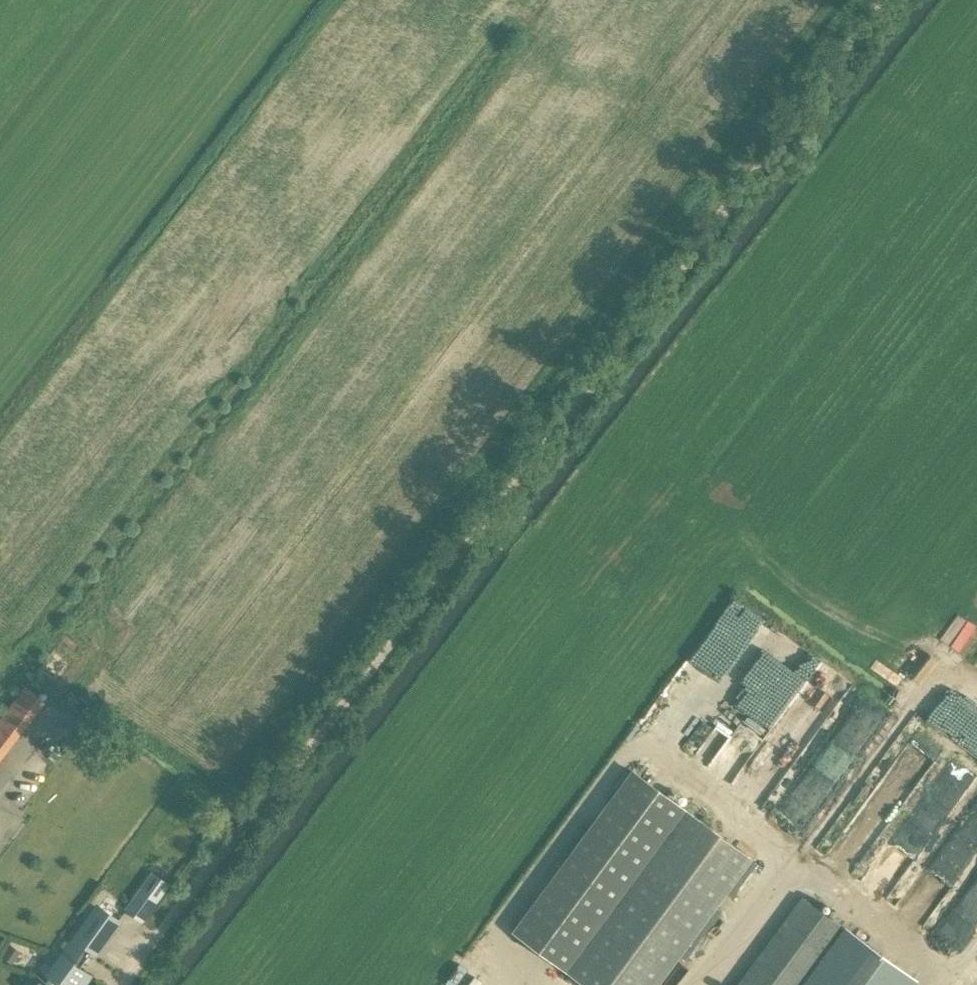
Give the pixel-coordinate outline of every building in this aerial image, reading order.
[(779,718),(819,659),(726,597),(663,691),(690,708),(700,693),(715,703),(728,684),(779,718)] [(738,775),(762,735),(736,720),(712,760),(738,775)] [(633,770),(513,931),(586,984),(657,984),(752,858),(633,770)] [(127,910),(142,921),(169,885),(153,873),(127,910)] [(737,984),(801,984),(843,927),(802,897),(737,984)] [(45,982),(36,976),(29,984),(57,984),(58,984),(58,983),(61,984),(82,984),(89,974),(80,968),(92,952),(95,954),(117,923),(98,909),(45,982)] [(918,980),(844,926),(843,927),(801,984),(914,984),(918,980)]
